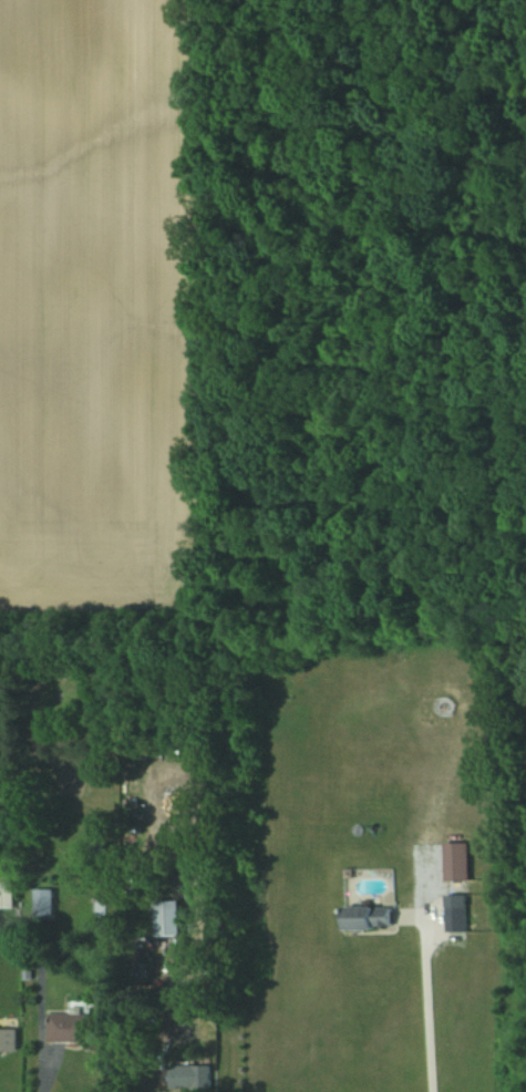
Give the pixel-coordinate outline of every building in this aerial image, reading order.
[(0,876),(0,907),(12,907),(12,876),(0,876)] [(52,919),(52,887),(33,887),(33,919),(52,919)] [(153,935),(178,935),(178,900),(153,900),(153,935)] [(343,928),(390,928),(390,905),(343,905),(343,928)] [(444,905),(444,930),(464,930),(464,905),(444,905)] [(84,1041),(84,1049),(104,1049),(104,1012),(46,1012),(46,1041),(84,1041)] [(0,1028),(0,1051),(15,1051),(15,1028),(0,1028)] [(168,1064),(168,1087),(209,1087),(209,1064),(168,1064)]
